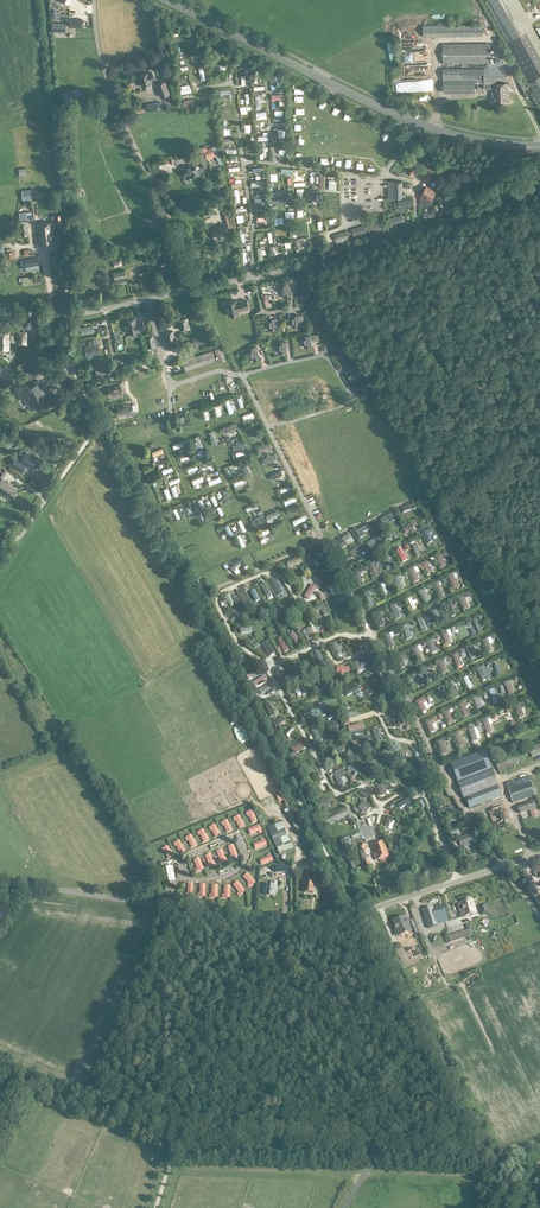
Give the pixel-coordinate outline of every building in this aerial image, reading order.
[(509,0),(487,0),(531,78),(539,73),(539,56),(509,0)] [(52,31),(66,32),(66,23),(52,23),(52,25),(51,25),(51,30),(52,30),(52,31)] [(423,37),(482,36),(482,25),(423,25),(423,37)] [(443,64),(488,63),(491,63),(491,62),(490,43),(443,44),(443,64)] [(443,68),(443,91),(475,91),(475,80),(477,80),(477,84),(495,83),(496,83),(496,80),(507,79),(507,66),(503,66),(503,62),(491,62),(491,63),(488,63),(488,66),(484,66),(484,68),(461,68),(443,68)] [(148,73),(138,77),(142,87),(151,83),(150,80),(154,78),(152,72),(148,73)] [(526,85),(523,78),(522,75),(516,77),(521,88),(520,88),(523,96),(529,94),(525,85),(526,85)] [(528,83),(539,106),(539,75),(528,83)] [(156,84),(161,98),(170,94),(165,81),(156,84)] [(507,83),(496,83),(495,83),(495,92),(493,92),(493,101),(496,101),(496,102),(508,101),(507,83)] [(144,107),(133,109),(134,114),(157,110),(156,103),(156,102),(147,104),(147,107),(144,108),(144,107)] [(206,147),(203,148),(204,151),(203,151),(204,152),(206,157),(208,160),(215,156),(216,155),(212,147),(207,149),(206,147)] [(194,163),(181,169),(185,177),(187,180),(193,177),(194,178),(200,175),(197,168),(196,167),(199,165),(200,166),(207,162),(202,152),(195,156),(198,161),(194,163)] [(422,176),(422,177),(427,180),(431,181),(435,173),(436,173),(436,172),(437,172),(438,170),(438,169),(438,168),(433,166),(428,163),(425,168),(426,169),(422,176)] [(355,170),(372,172),(373,166),(356,164),(355,170)] [(410,166),(408,174),(413,175),(416,168),(410,166)] [(19,168),(19,176),(27,175),(26,167),(19,168)] [(403,198),(402,181),(388,181),(388,198),(403,198)] [(434,207),(429,205),(436,191),(426,186),(420,199),(421,200),(420,203),(433,210),(434,207)] [(404,200),(405,201),(399,202),(400,208),(415,205),(413,199),(407,200),(407,199),(404,200)] [(223,215),(228,229),(231,228),(232,232),(236,231),(235,227),(231,212),(230,207),(223,209),(224,214),(223,215)] [(434,217),(432,210),(423,213),(424,219),(434,217)] [(19,222),(18,222),(18,225),(20,225),(21,235),(28,235),(27,224),(26,221),(27,221),(27,218),(29,218),(29,214),(32,214),(32,212),(19,213),(20,222),(19,222)] [(389,217),(391,226),(405,222),(402,213),(401,214),(401,215),(390,218),(390,217),(389,217)] [(52,221),(37,223),(40,245),(55,243),(54,237),(54,234),(53,226),(53,225),(56,224),(56,225),(61,224),(60,215),(52,216),(53,221),(52,221)] [(383,227),(381,221),(371,224),(373,230),(383,227)] [(211,231),(212,233),(210,234),(212,237),(213,236),(215,239),(216,242),(221,239),(220,237),(223,235),(225,238),(229,236),(228,233),(228,232),(224,225),(211,231)] [(369,231),(367,225),(354,229),(355,235),(369,231)] [(334,234),(335,240),(349,236),(348,230),(334,234)] [(53,269),(63,268),(61,254),(51,255),(53,269)] [(160,272),(165,270),(165,272),(170,271),(169,268),(170,268),(169,264),(166,256),(155,260),(158,268),(160,272)] [(27,272),(40,269),(38,257),(25,259),(27,272)] [(94,280),(99,295),(108,291),(102,274),(103,273),(100,263),(93,266),(97,276),(99,275),(100,278),(94,280)] [(33,276),(24,277),(25,285),(34,284),(42,284),(41,277),(33,278),(33,276)] [(305,295),(308,289),(311,290),(312,287),(310,286),(303,282),(299,292),(305,295)] [(282,294),(280,295),(282,298),(284,297),(291,294),(286,284),(279,288),(282,294)] [(238,310),(243,309),(248,308),(246,300),(236,302),(236,300),(226,303),(229,316),(239,314),(238,310)] [(313,313),(319,309),(320,311),(324,309),(322,307),(323,307),(319,300),(309,306),(313,313)] [(163,315),(161,308),(154,310),(156,317),(163,315)] [(302,315),(299,315),(292,315),(292,326),(300,326),(299,319),(302,319),(302,315)] [(178,320),(180,329),(189,327),(187,318),(178,320)] [(135,319),(126,321),(129,333),(131,333),(132,337),(138,335),(137,331),(138,331),(144,329),(142,321),(138,322),(136,322),(135,319)] [(278,319),(275,319),(268,319),(268,330),(276,330),(276,323),(278,323),(278,319)] [(337,331),(336,329),(332,322),(323,328),(326,335),(332,331),(334,333),(337,331)] [(164,333),(168,350),(178,347),(173,331),(164,333)] [(9,332),(0,332),(0,350),(1,351),(5,351),(6,350),(6,349),(9,349),(9,332)] [(313,335),(310,335),(303,337),(305,347),(312,346),(311,339),(313,338),(313,335)] [(154,336),(145,337),(149,357),(158,355),(154,336)] [(288,342),(285,342),(278,342),(279,353),(286,353),(286,346),(288,345),(288,342)] [(90,346),(85,347),(87,355),(99,353),(97,344),(90,346)] [(345,345),(335,350),(339,357),(345,354),(346,356),(349,354),(348,352),(349,352),(345,345)] [(257,346),(255,347),(255,346),(248,350),(253,360),(260,356),(257,350),(259,349),(257,346)] [(220,362),(226,359),(221,347),(214,350),(220,362)] [(185,371),(216,361),(212,351),(182,361),(185,371)] [(94,364),(96,376),(109,373),(108,372),(112,372),(111,365),(107,366),(106,362),(94,364)] [(356,366),(347,372),(350,378),(357,375),(358,377),(361,375),(360,373),(356,366)] [(15,371),(10,368),(1,380),(6,383),(15,371)] [(37,409),(46,405),(48,404),(40,390),(43,388),(38,380),(28,385),(17,391),(22,400),(25,398),(31,409),(36,407),(37,409)] [(371,394),(370,392),(368,385),(357,389),(360,396),(367,394),(368,396),(371,394)] [(118,394),(119,396),(122,396),(122,393),(121,386),(108,388),(110,396),(118,394)] [(130,404),(117,407),(119,414),(128,413),(128,416),(132,415),(131,412),(132,412),(130,404)] [(220,407),(215,409),(219,419),(223,418),(220,407)] [(56,415),(51,418),(53,421),(49,423),(49,424),(50,424),(44,428),(43,428),(48,436),(54,432),(57,437),(57,438),(61,436),(63,439),(67,437),(66,433),(67,433),(66,432),(63,427),(64,427),(63,426),(63,427),(62,425),(62,424),(59,419),(59,418),(58,419),(56,415)] [(125,426),(128,433),(136,429),(137,431),(140,429),(139,427),(136,420),(125,426)] [(236,426),(222,431),(224,436),(238,431),(236,426)] [(146,449),(149,447),(148,445),(149,445),(145,438),(134,444),(137,451),(145,447),(146,449)] [(21,473),(24,469),(26,465),(36,471),(38,468),(39,469),(40,468),(41,466),(41,465),(40,464),(41,464),(30,457),(31,455),(27,452),(21,461),(16,458),(13,462),(11,466),(21,473)] [(201,461),(207,459),(205,452),(199,454),(201,461)] [(3,478),(8,470),(3,466),(1,468),(0,467),(0,476),(3,478)] [(271,478),(281,474),(279,469),(269,474),(271,478)] [(415,480),(416,485),(431,480),(429,475),(415,480)] [(17,490),(2,479),(0,482),(0,492),(11,499),(11,498),(12,498),(13,498),(15,495),(15,494),(14,494),(17,490)] [(402,507),(404,512),(418,508),(417,503),(402,507)] [(437,516),(439,519),(447,514),(445,511),(437,516)] [(402,529),(405,533),(417,525),(414,521),(402,529)] [(371,529),(368,524),(356,531),(360,538),(366,535),(364,532),(371,529)] [(423,532),(429,543),(433,541),(430,534),(433,532),(431,528),(423,532)] [(352,539),(350,535),(338,541),(342,548),(347,545),(346,542),(352,539)] [(244,550),(248,548),(242,537),(238,539),(244,550)] [(320,562),(321,551),(313,550),(313,562),(320,562)] [(241,558),(229,568),(233,572),(241,565),(245,569),(248,567),(241,558)] [(288,566),(291,572),(304,566),(303,564),(298,566),(296,562),(288,566)] [(354,572),(358,584),(363,582),(359,571),(354,572)] [(454,589),(457,588),(456,586),(458,586),(454,577),(450,579),(454,589)] [(266,582),(261,585),(267,597),(272,594),(266,582)] [(340,585),(335,587),(341,601),(346,598),(340,585)] [(459,597),(465,610),(469,608),(464,595),(459,597)] [(260,606),(263,602),(257,596),(254,599),(260,606)] [(413,601),(410,602),(414,613),(418,611),(413,601)] [(324,604),(312,609),(314,613),(321,610),(324,617),(329,615),(324,604)] [(237,607),(227,613),(229,618),(231,617),(233,620),(237,618),(235,614),(240,612),(237,607)] [(375,614),(379,626),(384,624),(380,613),(375,614)] [(425,624),(420,626),(424,634),(429,632),(425,624)] [(295,632),(291,635),(297,646),(301,644),(295,632)] [(384,635),(389,648),(394,646),(389,633),(384,635)] [(482,639),(487,652),(492,650),(487,637),(482,639)] [(269,641),(263,644),(270,655),(275,652),(269,641)] [(338,655),(342,653),(337,643),(333,645),(338,655)] [(320,664),(325,662),(319,650),(315,652),(320,664)] [(288,667),(293,679),(297,677),(292,665),(288,667)] [(477,669),(482,679),(489,676),(484,666),(477,669)] [(289,679),(280,670),(277,673),(286,683),(289,679)] [(265,676),(252,683),(255,688),(268,681),(265,676)] [(316,678),(312,682),(320,692),(324,688),(316,678)] [(369,681),(364,683),(369,695),(374,693),(369,681)] [(504,683),(509,694),(514,692),(509,681),(504,683)] [(270,684),(259,690),(261,695),(266,692),(270,690),(271,694),(274,692),(270,684)] [(294,689),(297,694),(301,692),(303,696),(308,694),(304,685),(294,689)] [(397,703),(392,692),(388,694),(393,705),(397,703)] [(479,711),(488,706),(483,698),(474,702),(479,711)] [(514,706),(519,717),(523,715),(521,709),(526,707),(524,702),(514,706)] [(275,715),(270,703),(266,705),(271,717),(275,715)] [(313,711),(311,707),(300,712),(302,717),(313,711)] [(283,717),(273,723),(275,726),(278,725),(278,726),(281,725),(280,724),(285,721),(283,717)] [(425,721),(430,732),(435,730),(432,724),(437,722),(435,717),(425,721)] [(411,728),(407,719),(398,724),(400,728),(405,725),(407,730),(411,728)] [(483,725),(490,738),(495,735),(491,726),(495,724),(493,720),(483,725)] [(339,733),(335,722),(330,724),(335,735),(339,733)] [(316,728),(312,731),(319,742),(323,740),(316,728)] [(377,729),(373,731),(378,742),(382,740),(378,733),(380,733),(378,729),(377,730),(377,729)] [(469,731),(474,745),(479,743),(474,730),(469,731)] [(303,741),(293,747),(296,753),(306,747),(303,741)] [(539,754),(539,743),(528,749),(532,758),(539,754)] [(499,772),(521,763),(516,751),(494,760),(499,772)] [(396,756),(384,752),(383,756),(394,760),(396,756)] [(326,755),(331,767),(336,765),(330,753),(326,755)] [(459,784),(492,771),(486,753),(452,765),(459,784)] [(370,759),(366,767),(364,769),(372,774),(378,764),(370,759)] [(316,765),(303,772),(306,777),(314,773),(317,779),(322,776),(316,765)] [(347,768),(349,772),(354,770),(356,775),(360,774),(357,765),(347,768)] [(409,782),(420,777),(416,769),(405,773),(409,782)] [(339,772),(334,774),(340,787),(344,785),(344,784),(342,778),(345,777),(342,770),(339,772)] [(498,787),(492,771),(459,784),(465,800),(498,787)] [(321,786),(319,782),(311,786),(316,795),(320,793),(317,788),(321,786)] [(507,785),(513,804),(536,796),(531,782),(516,788),(514,782),(507,785)] [(386,794),(385,785),(378,786),(379,795),(386,794)] [(498,787),(467,799),(467,801),(470,809),(502,797),(499,788),(498,787)] [(319,806),(330,805),(330,798),(318,798),(319,806)] [(408,799),(398,805),(400,809),(406,805),(409,810),(413,807),(410,803),(411,803),(408,799)] [(371,807),(363,802),(359,808),(367,813),(371,807)] [(519,807),(521,814),(530,811),(532,819),(539,816),(539,815),(539,810),(537,811),(536,808),(535,808),(533,803),(519,807)] [(327,826),(349,817),(345,808),(330,814),(328,811),(322,814),(327,826)] [(252,811),(246,813),(248,816),(249,816),(252,823),(257,821),(252,811)] [(239,816),(233,818),(235,822),(236,821),(239,828),(244,826),(239,816)] [(386,816),(383,827),(389,828),(392,818),(386,816)] [(227,820),(221,823),(223,826),(224,825),(227,833),(232,831),(227,820)] [(282,822),(268,828),(276,847),(283,844),(289,841),(284,829),(285,829),(282,822)] [(215,825),(209,828),(210,831),(212,830),(215,837),(219,835),(215,825)] [(259,825),(248,829),(250,834),(258,831),(259,833),(262,832),(259,825)] [(203,830),(197,832),(199,836),(200,835),(203,842),(208,840),(203,830)] [(191,835),(185,838),(187,841),(188,840),(191,847),(196,845),(191,835)] [(472,844),(469,836),(459,840),(462,849),(466,847),(466,846),(472,844)] [(261,841),(254,844),(256,849),(266,845),(264,838),(261,839),(261,841)] [(353,849),(349,838),(340,841),(344,852),(353,849)] [(179,841),(174,844),(175,847),(176,846),(180,853),(184,851),(179,841)] [(389,855),(384,842),(373,846),(376,853),(373,854),(376,860),(389,855)] [(292,843),(277,848),(279,856),(294,851),(292,843)] [(233,845),(228,847),(232,855),(229,856),(230,858),(237,856),(233,845)] [(167,846),(162,849),(163,852),(164,852),(168,859),(172,856),(167,846)] [(222,849),(217,851),(220,859),(218,860),(219,863),(226,860),(222,849)] [(210,854),(206,856),(209,864),(206,865),(207,867),(214,864),(210,854)] [(267,857),(260,860),(262,865),(272,861),(270,854),(267,855),(267,857)] [(199,859),(194,861),(197,869),(195,870),(196,872),(203,869),(199,859)] [(290,865),(275,866),(276,873),(290,873),(290,865)] [(320,865),(314,868),(316,871),(318,874),(320,879),(324,877),(324,872),(320,865)] [(171,868),(161,870),(164,884),(174,882),(171,868)] [(248,874),(244,877),(249,884),(247,885),(249,887),(255,882),(248,874)] [(306,883),(306,892),(313,893),(314,887),(315,887),(316,887),(316,878),(307,878),(306,883)] [(237,882),(233,885),(239,892),(237,894),(238,896),(244,891),(237,882)] [(276,893),(277,886),(267,885),(266,896),(275,896),(275,893),(276,893)] [(472,899),(460,902),(460,904),(458,905),(461,916),(464,915),(464,916),(477,913),(472,899)] [(433,907),(423,910),(428,928),(439,925),(439,924),(449,921),(448,916),(446,909),(444,904),(433,907)] [(486,904),(479,906),(482,915),(489,913),(486,904)] [(394,922),(397,929),(398,928),(401,935),(411,931),(405,917),(394,922)] [(474,933),(472,929),(449,936),(450,940),(474,933)] [(447,933),(423,941),(427,953),(437,949),(436,944),(440,942),(449,939),(447,933)]
